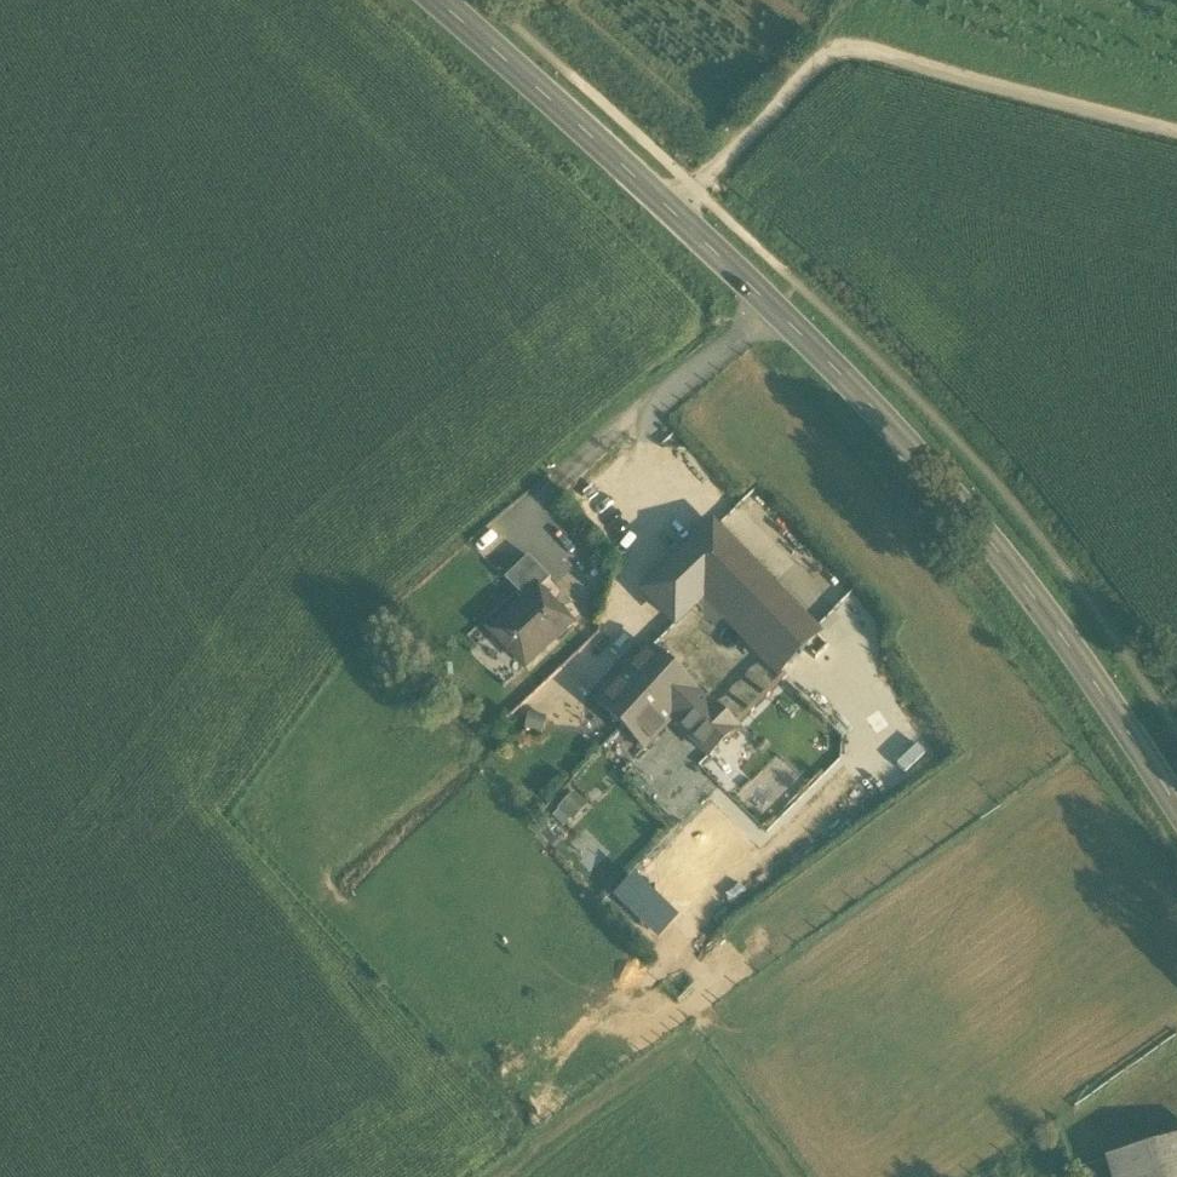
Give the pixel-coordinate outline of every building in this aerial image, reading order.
[(696,588),(695,586),(733,549),(713,529),(675,566),(696,588)] [(733,549),(695,586),(696,588),(704,596),(780,674),(818,637),(733,549)] [(504,581),(525,603),(538,591),(539,592),(550,581),(528,559),(504,581)] [(696,588),(675,566),(645,594),(674,624),(704,596),(696,588)] [(492,635),(525,670),(571,626),(539,592),(538,591),(525,603),(492,635)] [(672,721),(709,757),(734,732),(695,692),(694,693),(650,649),(600,705),(645,751),(672,721)] [(547,719),(528,715),(525,731),(543,735),(547,719)] [(918,744),(894,758),(901,770),(925,756),(918,744)] [(574,794),(558,810),(572,824),(588,807),(574,794)] [(669,918),(634,883),(620,898),(654,932),(669,918)] [(1109,1158),(1114,1176),(1176,1176),(1176,1138),(1109,1158)]
